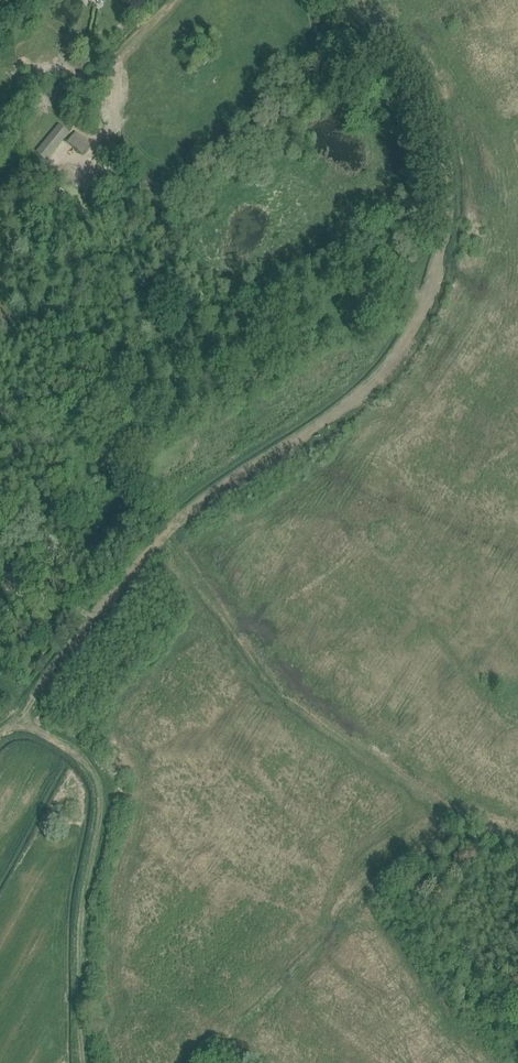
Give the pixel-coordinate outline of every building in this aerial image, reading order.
[(319,68),(324,73),(333,64),(328,59),(319,68)] [(51,86),(46,91),(56,102),(72,88),(64,78),(53,89),(51,86)] [(46,161),(69,133),(59,125),(36,152),(46,161)] [(67,142),(82,155),(91,144),(76,132),(67,142)] [(34,172),(38,167),(33,162),(33,163),(31,165),(30,166),(29,168),(21,176),(26,181),(34,172)]
